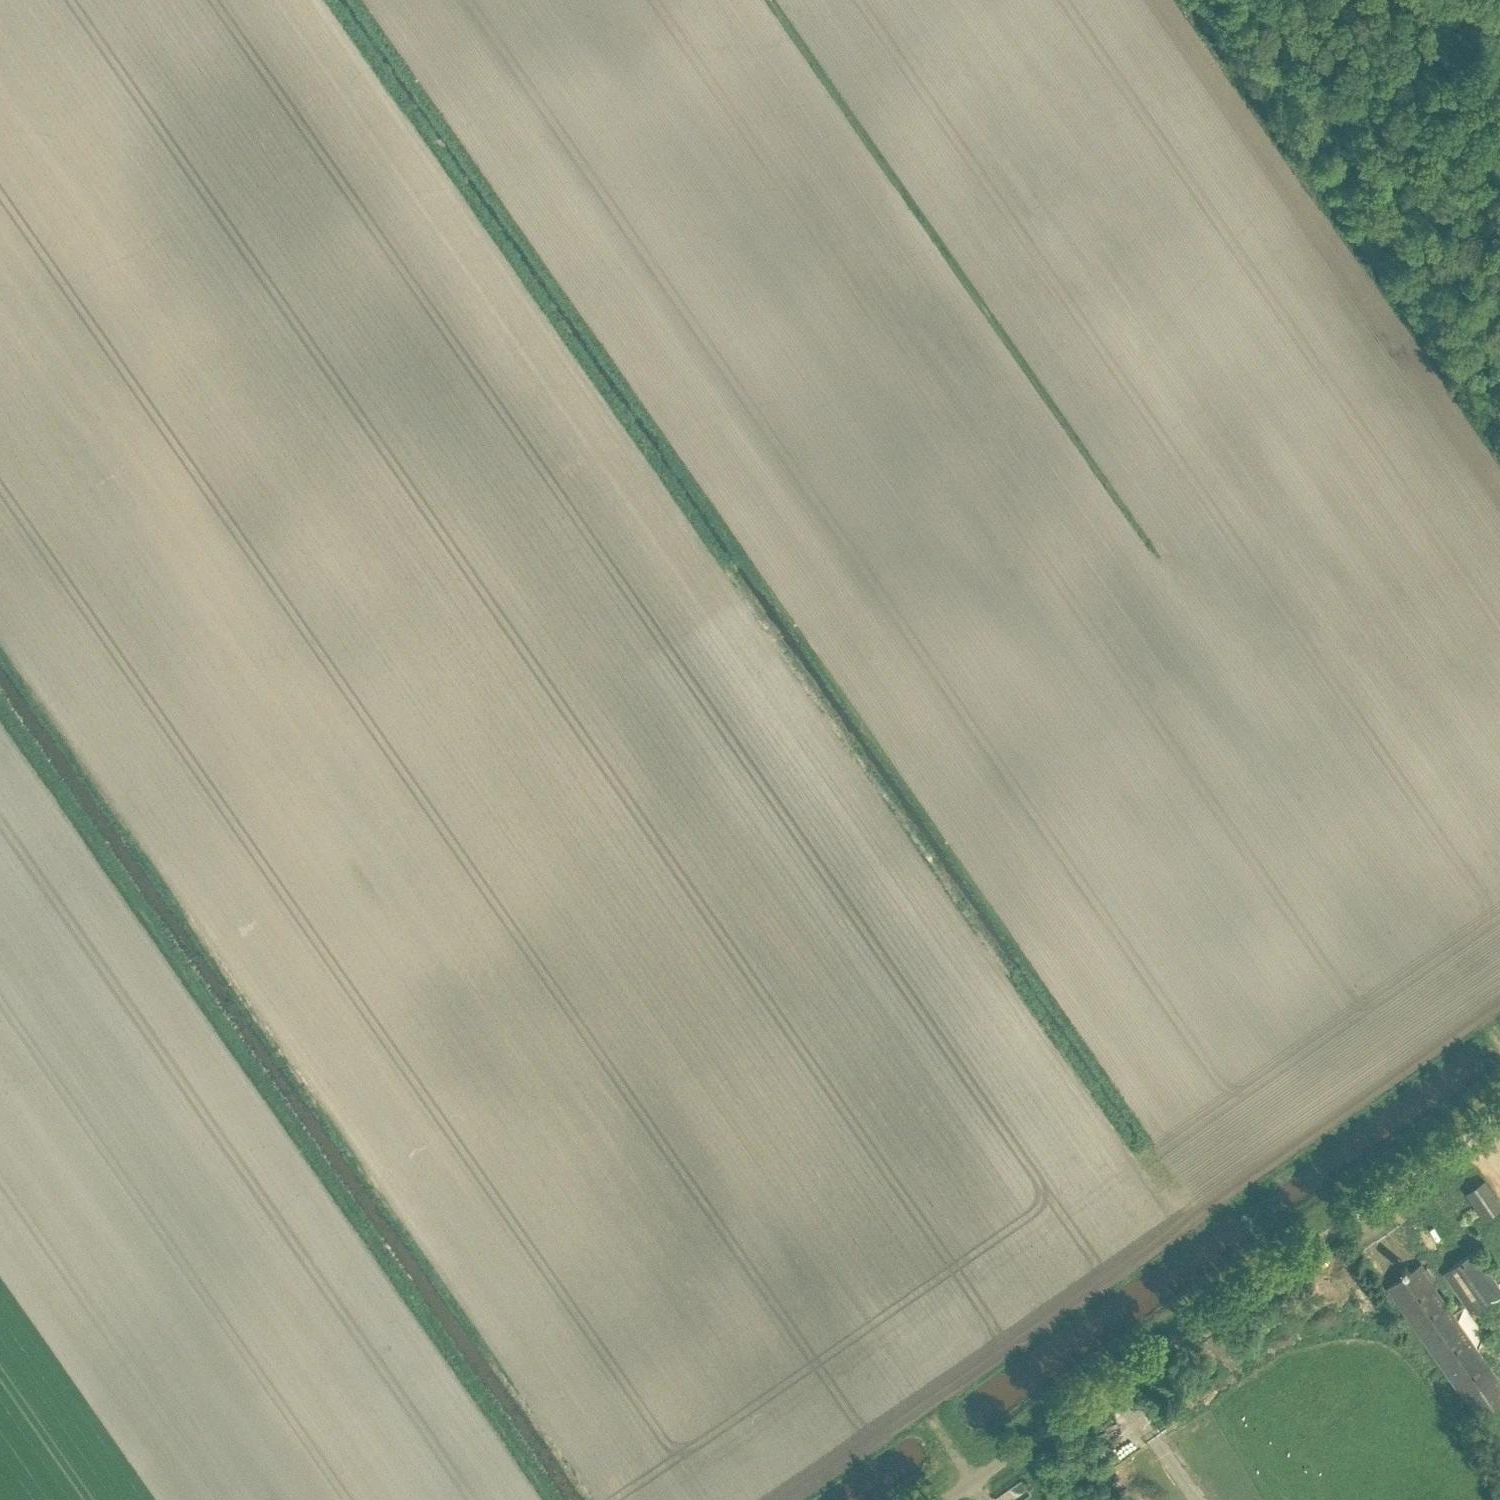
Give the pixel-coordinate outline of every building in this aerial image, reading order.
[(1466,1193),(1484,1220),(1499,1209),(1499,1202),(1485,1180),(1466,1193)] [(1443,1271),(1470,1310),(1499,1289),(1499,1286),(1474,1249),(1443,1271)] [(1387,1285),(1478,1416),(1499,1401),(1499,1381),(1422,1269),(1425,1267),(1421,1262),(1387,1285)]
